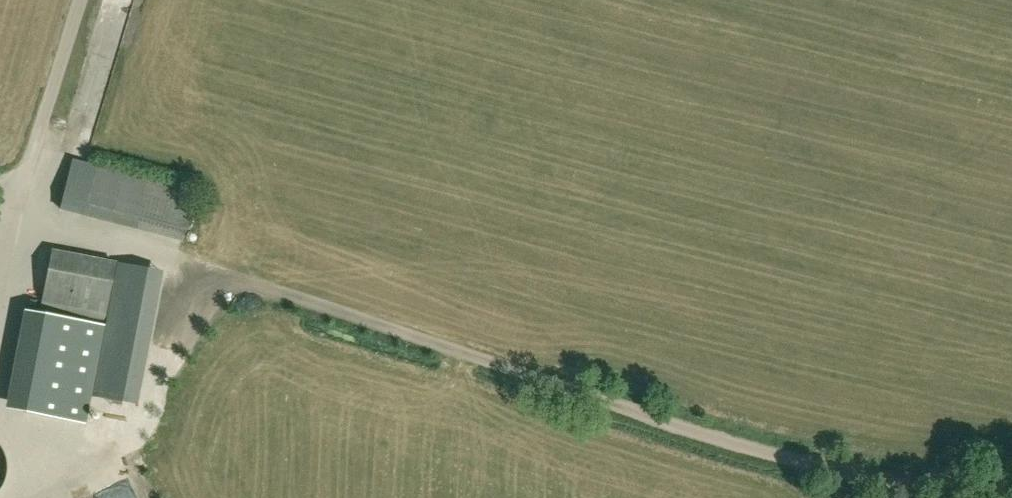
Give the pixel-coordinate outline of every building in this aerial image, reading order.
[(77,160),(67,213),(161,230),(162,224),(182,227),(180,239),(191,241),(202,182),(77,160)] [(52,250),(40,308),(45,309),(105,321),(111,293),(77,286),(83,256),(52,250)] [(1,415),(80,429),(97,333),(18,319),(1,415)]
